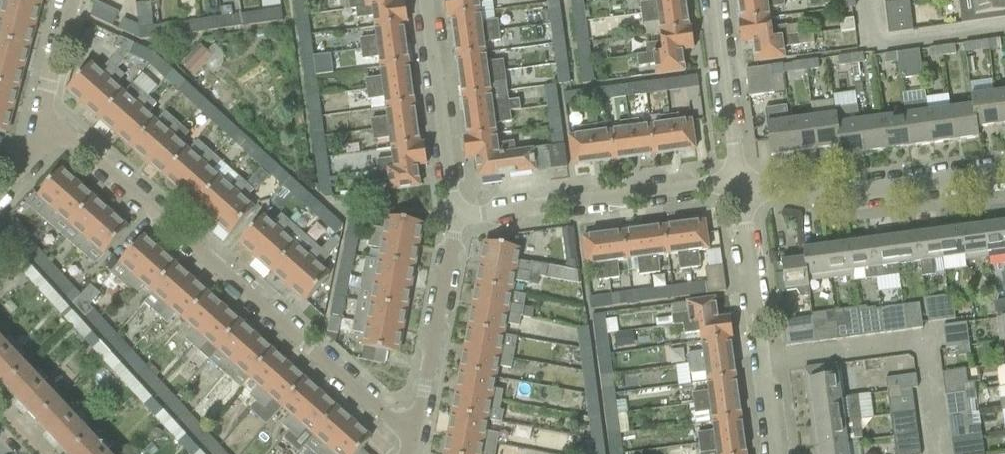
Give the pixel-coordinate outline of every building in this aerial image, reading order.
[(33,27),(38,6),(14,0),(5,0),(3,9),(0,9),(0,19),(33,27)] [(294,0),(296,16),(308,14),(306,0),(297,0),(294,0)] [(349,10),(355,10),(355,9),(394,3),(394,2),(394,0),(348,0),(349,10)] [(447,18),(451,17),(479,13),(478,3),(494,1),(494,0),(444,0),(447,18)] [(640,14),(686,8),(684,0),(655,0),(655,3),(639,5),(640,14)] [(740,22),(769,19),(768,9),(784,7),(783,0),(752,0),(738,2),(740,22)] [(962,24),(961,24),(1004,18),(1004,0),(959,0),(962,24)] [(394,3),(355,9),(355,10),(356,19),(373,17),(374,26),(402,23),(402,24),(407,23),(407,22),(404,2),(404,1),(394,2),(394,3)] [(908,1),(884,4),(886,21),(910,17),(908,1)] [(94,2),(90,17),(112,27),(118,13),(94,2)] [(583,6),(571,8),(573,23),(585,22),(583,6)] [(548,11),(540,12),(542,25),(550,24),(562,23),(560,7),(548,9),(548,11)] [(658,24),(659,33),(688,29),(686,8),(640,14),(642,26),(658,24)] [(275,10),(261,12),(262,24),(277,22),(275,10)] [(261,12),(246,14),(248,26),(262,24),(261,12)] [(479,13),(451,17),(454,37),(498,31),(497,21),(480,23),(479,13)] [(308,14),(296,16),(298,31),(310,30),(308,14)] [(235,16),(220,18),(221,29),(236,27),(235,16)] [(152,18),(138,20),(138,26),(140,40),(154,38),(153,26),(152,18)] [(220,18),(205,20),(207,31),(221,29),(220,18)] [(27,48),(33,27),(0,19),(0,41),(27,48)] [(123,19),(118,30),(138,39),(140,40),(138,26),(123,19)] [(740,22),(738,23),(741,43),(741,45),(753,43),(752,41),(788,37),(787,27),(770,29),(769,19),(740,22)] [(840,33),(853,31),(854,31),(853,19),(851,19),(839,21),(840,33)] [(195,21),(179,23),(181,35),(196,33),(195,21)] [(585,22),(573,23),(575,38),(588,37),(585,22)] [(179,23),(164,25),(166,37),(181,35),(179,23)] [(359,39),(360,49),(405,43),(402,24),(402,23),(374,26),(375,37),(359,39)] [(562,23),(550,24),(552,39),(564,38),(562,23)] [(802,25),(787,27),(788,37),(797,36),(804,35),(802,25)] [(645,46),(646,55),(693,49),(690,29),(688,29),(659,33),(661,44),(645,46)] [(454,37),(456,57),(484,54),(483,43),(499,41),(498,31),(454,37)] [(804,35),(797,36),(799,47),(814,45),(813,34),(804,35)] [(299,36),(301,57),(313,55),(310,35),(299,36)] [(788,37),(752,41),(753,43),(753,46),(755,63),(784,59),(783,49),(799,47),(797,36),(788,37)] [(119,38),(115,48),(116,48),(129,54),(134,44),(119,38)] [(999,40),(987,41),(988,50),(1000,48),(999,40)] [(22,69),(27,48),(0,41),(0,64),(22,69)] [(988,50),(987,41),(974,43),(975,51),(988,50)] [(378,58),(380,67),(407,63),(405,43),(360,49),(362,60),(378,58)] [(129,54),(129,55),(130,55),(142,61),(150,51),(134,44),(129,54)] [(190,61),(184,68),(193,77),(212,57),(203,48),(200,45),(187,59),(190,61)] [(954,45),(941,47),(943,56),(955,54),(954,45)] [(589,47),(577,49),(579,64),(591,62),(589,47)] [(943,56),(941,47),(929,49),(930,58),(943,56)] [(565,48),(553,50),(555,65),(567,63),(565,48)] [(693,49),(646,55),(636,57),(637,68),(654,66),(655,76),(684,72),(681,52),(693,51),(693,49)] [(896,53),(897,62),(899,80),(922,77),(919,50),(896,53)] [(885,64),(897,62),(896,53),(883,55),(885,64)] [(89,65),(66,90),(83,105),(115,69),(116,71),(124,62),(122,60),(115,54),(99,73),(89,65)] [(456,57),(459,78),(503,72),(502,61),(485,63),(484,54),(456,57)] [(862,54),(850,56),(851,64),(863,63),(862,54)] [(313,55),(301,57),(303,72),(315,70),(313,55)] [(851,64),(850,56),(837,57),(838,66),(851,64)] [(160,59),(152,68),(164,79),(172,70),(160,59)] [(818,60),(805,62),(806,71),(819,69),(818,60)] [(591,62),(579,64),(581,78),(593,76),(591,62)] [(806,71),(805,62),(793,64),(794,72),(806,71)] [(365,80),(366,89),(410,83),(407,63),(380,67),(381,78),(365,80)] [(567,63),(555,65),(557,79),(569,77),(567,63)] [(16,90),(22,69),(0,64),(0,86),(16,90)] [(745,71),(749,98),(773,95),(771,75),(783,74),(782,65),(769,66),(745,71)] [(83,105),(99,119),(122,94),(113,86),(122,76),(115,69),(83,105)] [(172,70),(164,79),(176,90),(184,81),(172,70)] [(459,78),(462,98),(506,92),(503,72),(459,78)] [(698,87),(697,76),(676,79),(678,90),(698,87)] [(218,79),(206,92),(223,107),(235,94),(218,79)] [(676,79),(664,80),(666,92),(678,90),(676,79)] [(317,80),(305,82),(307,97),(319,96),(317,80)] [(664,80),(649,82),(651,94),(666,92),(664,80)] [(384,98),(385,107),(413,104),(410,83),(366,89),(367,101),(384,98)] [(639,83),(624,85),(625,97),(640,95),(639,83)] [(122,94),(99,119),(116,134),(147,98),(143,95),(131,84),(122,94)] [(624,85),(609,87),(610,99),(625,97),(624,85)] [(11,111),(16,90),(0,86),(0,109),(11,111)] [(192,89),(184,97),(196,108),(204,100),(192,89)] [(598,89),(583,90),(585,102),(600,100),(598,89)] [(583,90),(568,92),(570,104),(585,102),(583,90)] [(555,91),(544,93),(546,107),(557,106),(555,91)] [(462,98),(464,118),(509,112),(509,111),(520,109),(518,100),(507,101),(506,92),(462,98)] [(994,93),(998,126),(1004,125),(1004,92),(994,93)] [(831,95),(832,107),(855,105),(854,93),(831,95)] [(994,93),(971,96),(977,138),(978,138),(976,128),(998,126),(994,93)] [(319,96),(307,97),(309,112),(321,111),(319,96)] [(971,106),(950,109),(954,141),(977,138),(971,96),(970,97),(971,106)] [(147,98),(116,134),(132,148),(155,123),(150,118),(147,116),(156,106),(147,98)] [(204,100),(196,108),(208,119),(216,111),(204,100)] [(926,102),(903,105),(905,115),(909,147),(931,144),(928,112),(926,102)] [(370,120),(371,130),(416,124),(413,104),(385,107),(386,118),(370,120)] [(557,106),(546,107),(548,122),(559,121),(557,106)] [(834,109),(835,115),(840,157),(863,153),(859,121),(857,106),(834,109)] [(5,133),(11,111),(0,109),(0,132),(5,133)] [(950,109),(928,112),(931,144),(954,141),(950,109)] [(463,138),(463,139),(495,135),(494,125),(510,123),(509,112),(464,118),(467,137),(463,138)] [(674,116),(669,116),(671,133),(674,154),(694,151),(691,122),(679,123),(678,115),(674,116)] [(812,118),(816,150),(838,147),(839,157),(840,157),(835,115),(812,118)] [(905,115),(881,118),(885,150),(909,147),(905,115)] [(661,126),(650,127),(653,156),(671,154),(674,154),(671,133),(669,116),(663,117),(660,118),(661,126)] [(224,118),(216,126),(228,137),(236,129),(224,118)] [(794,153),(816,150),(812,118),(790,121),(794,153)] [(881,118),(859,121),(863,153),(885,150),(881,118)] [(132,148),(148,163),(180,127),(172,120),(163,130),(155,123),(132,148)] [(322,121),(310,123),(312,138),(324,136),(322,121)] [(632,121),(628,122),(633,159),(653,156),(650,127),(639,129),(638,121),(633,121),(632,121)] [(770,156),(794,153),(790,121),(766,124),(770,156)] [(620,131),(609,132),(613,162),(633,159),(628,122),(622,123),(619,123),(620,131)] [(389,139),(391,148),(423,144),(423,143),(418,143),(416,124),(371,130),(373,141),(389,139)] [(597,126),(588,127),(593,164),(613,162),(609,132),(598,134),(597,126)] [(148,163),(164,177),(187,151),(179,144),(188,134),(180,127),(148,163)] [(580,136),(568,138),(572,167),(593,164),(588,127),(579,128),(580,136)] [(236,129),(228,137),(240,148),(248,140),(236,129)] [(560,131),(549,132),(551,148),(563,147),(560,131)] [(513,143),(496,145),(495,135),(463,139),(465,159),(469,159),(475,158),(514,153),(513,143)] [(324,136),(312,138),(314,153),(326,151),(324,136)] [(370,171),(425,164),(423,144),(391,148),(392,158),(375,161),(376,170),(370,171)] [(256,147),(249,156),(261,167),(268,158),(256,147)] [(514,153),(475,158),(478,179),(484,178),(565,167),(563,147),(551,148),(532,151),(532,150),(514,153)] [(164,177),(181,191),(213,155),(206,149),(196,159),(187,151),(164,177)] [(213,155),(181,191),(197,206),(220,180),(229,169),(220,161),(219,160),(213,155)] [(261,167),(282,186),(290,177),(268,158),(261,167)] [(328,161),(316,163),(318,178),(330,177),(328,161)] [(425,164),(370,171),(372,183),(388,181),(389,190),(419,186),(416,166),(426,165),(425,164)] [(38,214),(37,215),(44,221),(45,220),(77,184),(60,170),(38,195),(47,204),(38,214)] [(330,177),(318,178),(321,198),(332,196),(330,177)] [(220,180),(197,206),(213,220),(245,184),(241,179),(238,178),(229,188),(228,187),(220,180)] [(45,220),(44,221),(50,227),(51,225),(60,215),(71,225),(93,199),(77,184),(45,220)] [(245,184),(213,220),(230,235),(243,220),(253,209),(246,203),(244,201),(253,191),(245,184)] [(300,186),(292,195),(303,205),(311,196),(300,186)] [(311,196),(303,205),(316,216),(324,207),(311,196)] [(70,242),(69,243),(77,250),(78,249),(110,213),(93,199),(71,225),(79,232),(70,242)] [(78,249),(77,250),(85,257),(86,256),(95,246),(104,254),(113,243),(127,228),(110,213),(78,249)] [(239,243),(256,258),(288,222),(280,215),(271,225),(262,217),(239,243)] [(332,215),(324,224),(335,234),(343,225),(332,215)] [(371,227),(369,237),(417,246),(421,224),(401,220),(387,217),(385,230),(371,227)] [(20,247),(26,242),(31,237),(21,226),(16,220),(5,230),(20,247)] [(256,258),(273,273),(296,247),(286,239),(296,228),(288,222),(256,258)] [(348,223),(346,232),(348,233),(359,235),(360,226),(348,223)] [(704,223),(683,225),(689,270),(699,269),(697,253),(708,251),(704,223)] [(984,226),(988,258),(1004,256),(1004,223),(984,226)] [(960,224),(938,227),(942,259),(964,256),(965,261),(966,261),(960,224)] [(961,224),(960,224),(966,261),(988,258),(984,226),(962,229),(961,224)] [(683,225),(663,228),(667,256),(676,255),(678,272),(689,270),(683,225)] [(938,227),(915,230),(920,262),(922,276),(933,274),(932,261),(942,259),(938,227)] [(572,228),(561,230),(565,262),(576,261),(572,228)] [(663,228),(643,231),(649,275),(659,274),(657,258),(667,256),(663,228)] [(915,230),(893,233),(897,265),(920,262),(915,230)] [(643,231),(622,233),(626,262),(636,260),(638,277),(649,275),(643,231)] [(346,232),(343,248),(355,251),(359,235),(348,233),(346,232)] [(622,233),(602,236),(608,280),(619,279),(617,263),(626,262),(622,233)] [(893,233),(870,236),(876,278),(898,275),(897,265),(893,233)] [(120,279),(128,286),(159,251),(142,236),(119,262),(128,270),(120,279)] [(608,280),(602,236),(582,238),(586,267),(596,266),(598,282),(608,280)] [(870,236),(848,239),(852,276),(853,276),(852,271),(863,270),(865,279),(876,278),(870,236)] [(369,237),(367,248),(381,250),(381,251),(379,261),(380,261),(413,267),(417,246),(369,237)] [(848,244),(826,247),(830,279),(852,276),(848,239),(847,239),(848,244)] [(320,252),(289,287),(305,301),(318,286),(328,275),(320,268),(338,247),(339,246),(331,240),(331,241),(320,252)] [(485,243),(480,265),(514,271),(530,274),(532,264),(516,261),(517,256),(518,250),(485,243)] [(34,245),(26,253),(36,264),(44,255),(34,245)] [(273,273),(289,287),(320,252),(313,246),(305,255),(296,247),(273,273)] [(826,247),(803,250),(804,255),(807,282),(830,279),(826,247)] [(18,268),(25,261),(14,249),(7,256),(18,268)] [(128,286),(126,288),(134,295),(144,284),(152,292),(175,266),(159,251),(128,286)] [(44,255),(36,264),(47,277),(55,268),(44,255)] [(783,274),(776,275),(778,294),(786,293),(786,290),(794,289),(801,298),(809,297),(807,282),(804,255),(803,255),(798,256),(780,258),(783,274)] [(341,259),(338,275),(340,275),(350,277),(353,261),(341,259)] [(29,279),(36,273),(25,261),(18,268),(29,279)] [(363,270),(361,279),(364,280),(409,288),(413,267),(380,261),(379,261),(377,272),(376,272),(366,270),(363,270)] [(532,264),(530,274),(538,276),(548,278),(554,279),(558,280),(578,284),(576,273),(532,264)] [(480,265),(476,286),(510,293),(512,282),(528,285),(530,274),(514,271),(480,265)] [(153,292),(143,303),(159,317),(160,315),(191,280),(175,266),(152,292),(153,292)] [(704,283),(691,285),(693,296),(725,292),(722,266),(703,269),(704,283)] [(47,285),(36,273),(29,279),(40,291),(47,285)] [(338,275),(335,291),(347,293),(350,277),(340,275),(338,275)] [(62,276),(54,284),(67,298),(75,290),(62,276)] [(361,279),(359,290),(362,290),(373,292),(371,303),(405,310),(409,288),(364,280),(361,279)] [(160,315),(159,317),(167,324),(177,313),(184,320),(207,294),(191,280),(160,315)] [(50,303),(58,296),(47,285),(40,291),(50,303)] [(693,296),(691,285),(677,287),(678,298),(693,296)] [(476,286),(472,308),(520,317),(520,314),(522,314),(523,307),(523,305),(508,303),(510,293),(476,286)] [(74,305),(92,326),(101,317),(92,307),(101,296),(90,287),(74,305)] [(666,287),(650,289),(652,302),(667,300),(666,287)] [(650,289),(635,291),(637,304),(652,302),(650,289)] [(625,292),(610,294),(612,307),(627,305),(625,292)] [(185,337),(184,339),(191,346),(193,344),(224,309),(207,294),(184,320),(193,328),(185,337)] [(610,294),(595,296),(596,309),(612,307),(610,294)] [(61,314),(68,308),(58,296),(50,303),(61,314)] [(944,309),(953,308),(952,296),(926,299),(929,323),(946,321),(944,309)] [(671,315),(672,326),(682,325),(684,325),(684,324),(716,319),(714,299),(694,302),(685,303),(671,305),(672,315),(671,315)] [(994,302),(996,314),(997,319),(1004,318),(1004,304),(1004,301),(994,302)] [(332,302),(329,318),(331,318),(340,320),(341,320),(344,304),(332,302)] [(985,303),(986,316),(996,314),(994,302),(985,303)] [(355,313),(353,322),(356,323),(401,331),(405,310),(371,303),(369,315),(358,313),(355,313)] [(919,304),(903,306),(906,331),(923,329),(922,324),(919,304)] [(903,306),(880,309),(883,331),(883,334),(906,331),(903,306)] [(520,314),(520,317),(531,319),(533,309),(523,307),(522,314),(520,314)] [(72,326),(79,319),(68,308),(61,314),(72,326)] [(472,308),(468,329),(502,336),(504,323),(518,326),(520,317),(472,308)] [(866,308),(857,309),(857,311),(861,337),(876,335),(877,335),(883,334),(883,331),(880,309),(875,310),(875,308),(866,309),(866,308)] [(955,320),(953,308),(944,309),(946,321),(955,320)] [(193,344),(191,346),(207,360),(209,358),(217,349),(240,323),(224,309),(193,344)] [(843,311),(834,312),(835,314),(838,340),(861,337),(857,311),(843,313),(843,311)] [(826,316),(812,317),(816,343),(838,340),(835,314),(834,312),(825,313),(826,316)] [(816,343),(812,317),(782,321),(785,347),(816,343)] [(327,332),(326,333),(337,335),(340,320),(331,318),(329,318),(327,332)] [(684,325),(682,325),(684,335),(685,335),(698,334),(699,333),(700,342),(701,342),(731,338),(729,318),(716,319),(684,324),(684,325)] [(1000,342),(1004,342),(1004,318),(997,319),(1000,342)] [(82,338),(89,331),(79,319),(72,326),(82,338)] [(105,321),(96,330),(107,342),(115,333),(105,321)] [(353,322),(352,332),(354,333),(365,335),(363,347),(364,347),(365,348),(370,349),(386,352),(387,352),(396,354),(401,331),(356,323),(353,322)] [(218,366),(216,368),(224,374),(225,373),(256,338),(240,323),(217,349),(226,357),(218,366)] [(966,323),(942,326),(945,350),(957,348),(969,346),(968,337),(966,323)] [(605,324),(593,326),(595,336),(606,334),(605,324)] [(468,329),(464,350),(512,360),(514,349),(500,346),(502,336),(468,329)] [(93,349),(100,343),(89,331),(82,338),(93,349)] [(115,333),(107,342),(118,355),(127,345),(119,337),(117,335),(115,333)] [(606,334),(595,336),(597,352),(609,350),(606,334)] [(589,335),(577,337),(579,351),(591,349),(589,335)] [(225,373),(224,374),(231,381),(233,379),(241,370),(249,378),(272,352),(256,338),(225,373)] [(701,352),(686,354),(688,364),(732,358),(729,340),(731,340),(731,338),(701,342),(700,342),(701,352)] [(26,368),(0,340),(0,383),(5,389),(26,368)] [(103,361),(110,354),(100,343),(93,349),(103,361)] [(969,346),(957,348),(958,357),(970,355),(969,346)] [(364,347),(361,361),(385,366),(387,352),(386,352),(370,349),(365,348),(364,347)] [(591,349),(579,351),(581,368),(593,367),(591,349)] [(464,350),(460,372),(494,378),(496,365),(510,368),(512,360),(464,350)] [(250,395),(249,397),(256,403),(258,402),(289,367),(272,352),(249,378),(258,386),(250,395)] [(134,353),(125,362),(137,374),(145,365),(134,353)] [(114,372),(121,366),(110,354),(103,361),(114,372)] [(732,358),(688,364),(689,375),(704,373),(705,382),(706,382),(734,379),(732,358)] [(610,361),(598,362),(600,371),(611,369),(610,361)] [(145,365),(137,374),(148,387),(156,377),(145,365)] [(804,369),(808,403),(841,399),(836,365),(804,369)] [(124,384),(131,377),(121,366),(114,372),(124,384)] [(258,402),(256,403),(264,410),(265,408),(273,399),(282,407),(305,381),(289,367),(258,402)] [(37,423),(58,402),(26,368),(5,389),(18,402),(14,405),(22,414),(26,411),(37,423)] [(611,369),(600,371),(602,394),(614,392),(611,369)] [(965,370),(942,373),(945,396),(963,393),(966,393),(975,392),(974,383),(967,383),(965,370)] [(460,372),(456,393),(501,402),(502,391),(492,389),(494,378),(460,372)] [(915,375),(885,379),(886,384),(887,393),(899,391),(911,390),(916,389),(915,375)] [(135,395),(142,389),(131,377),(124,384),(135,395)] [(595,377),(583,379),(585,396),(597,394),(595,377)] [(707,392),(692,394),(693,404),(737,399),(734,379),(706,382),(705,382),(707,392)] [(283,424),(281,425),(289,432),(321,395),(305,381),(282,407),(291,415),(283,424)] [(163,385),(155,394),(166,407),(175,397),(163,385)] [(145,407),(153,400),(142,389),(135,395),(145,407)] [(911,390),(899,391),(900,400),(888,402),(890,415),(914,411),(911,390)] [(899,391),(887,393),(888,402),(900,400),(899,391)] [(614,392),(602,394),(605,416),(617,415),(614,392)] [(963,393),(945,396),(948,418),(971,415),(969,401),(976,400),(975,392),(966,393),(963,393)] [(456,393),(452,414),(486,421),(488,408),(499,411),(501,402),(456,393)] [(597,394),(585,396),(588,413),(599,412),(597,394)] [(289,432),(282,439),(299,453),(305,447),(338,410),(321,395),(289,432)] [(870,395),(858,397),(861,419),(873,418),(870,395)] [(175,397),(166,407),(177,419),(186,409),(175,397)] [(808,403),(811,426),(859,420),(861,419),(858,397),(841,399),(808,403)] [(737,399),(693,404),(694,415),(710,413),(711,422),(739,419),(737,399)] [(156,418),(163,412),(153,400),(145,407),(156,418)] [(971,415),(978,414),(976,400),(969,401),(971,415)] [(90,437),(58,402),(37,423),(48,435),(44,438),(52,447),(56,443),(66,453),(72,453),(90,437)] [(305,447),(314,453),(327,453),(354,424),(338,410),(305,447)] [(914,411),(890,415),(892,428),(892,429),(893,438),(904,436),(905,436),(917,435),(914,411)] [(166,429),(173,423),(163,412),(156,418),(166,429)] [(452,414),(448,436),(496,445),(498,433),(484,431),(486,421),(452,414)] [(973,429),(980,428),(978,414),(971,415),(973,429)] [(617,415),(605,416),(608,439),(620,438),(617,415)] [(971,415),(948,418),(951,441),(969,438),(970,438),(981,437),(980,428),(973,429),(971,415)] [(193,417),(184,427),(195,439),(204,429),(193,417)] [(712,432),(697,434),(698,444),(742,439),(739,419),(711,422),(712,432)] [(811,426),(814,448),(847,444),(859,442),(862,442),(859,420),(811,426)] [(601,422),(589,424),(591,441),(603,440),(601,422)] [(177,441),(184,435),(173,423),(166,429),(177,441)] [(361,450),(370,439),(354,424),(327,453),(366,453),(361,450)] [(204,429),(195,439),(207,451),(215,441),(204,429)] [(188,453),(195,446),(184,435),(177,441),(188,453)] [(554,435),(552,448),(569,452),(572,438),(554,435)] [(893,438),(894,447),(895,453),(920,453),(917,435),(905,436),(904,436),(893,438)] [(444,453),(480,453),(480,451),(494,453),(496,445),(448,436),(444,453)] [(90,437),(72,453),(107,453),(90,437)] [(951,441),(952,453),(984,453),(982,446),(981,437),(970,438),(969,438),(951,441)] [(698,444),(700,453),(744,453),(742,439),(698,444)] [(591,441),(593,453),(605,453),(603,440),(591,441)] [(859,442),(847,444),(848,453),(860,453),(859,442)] [(609,444),(610,453),(622,453),(621,443),(609,444)] [(815,453),(848,453),(847,444),(814,448),(815,453)]
